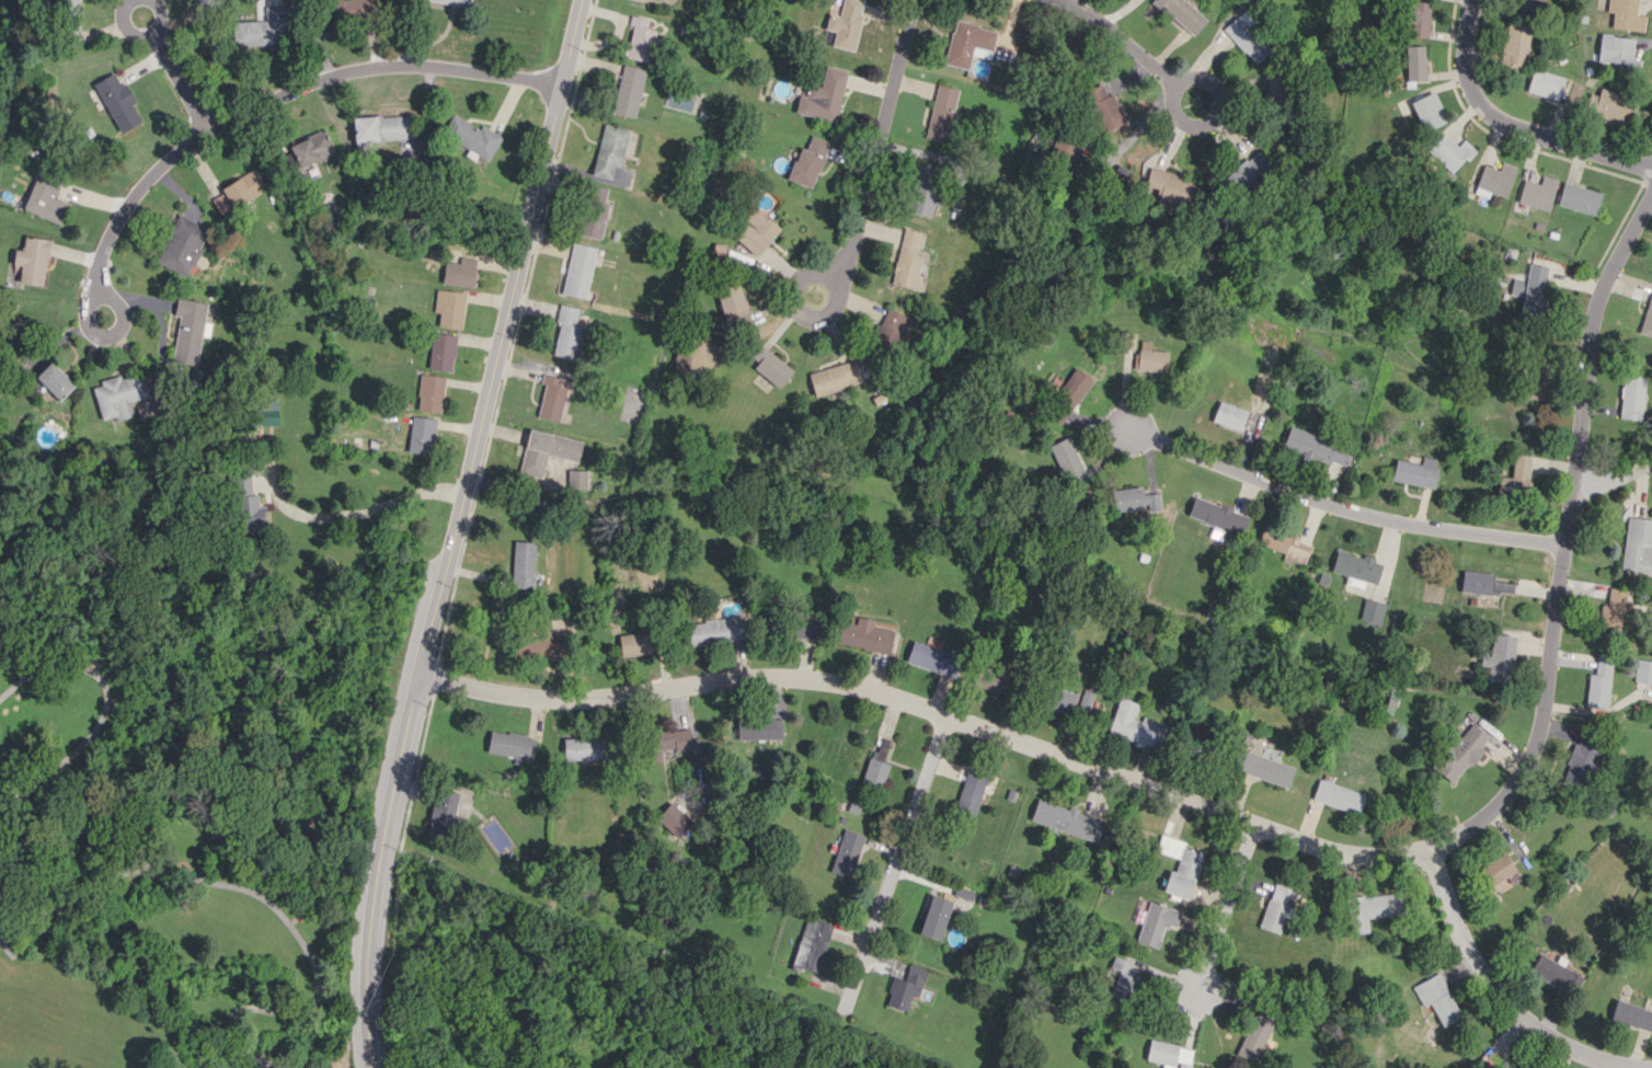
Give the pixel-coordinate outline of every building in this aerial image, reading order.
[(199,4),(206,1),(212,15),(232,6),(229,0),(197,0),(199,4)] [(374,16),(374,0),(332,0),(333,17),(374,16)] [(854,50),(864,0),(842,0),(839,15),(828,13),(825,29),(834,31),(831,46),(854,50)] [(1184,0),(1176,0),(1165,11),(1191,36),(1206,20),(1184,0)] [(1516,11),(1543,12),(1543,0),(1517,0),(1516,11)] [(1613,13),(1611,27),(1643,32),(1646,16),(1636,15),(1638,0),(1608,0),(1606,12),(1613,13)] [(1429,1),(1406,1),(1404,36),(1428,36),(1429,1)] [(234,46),(276,44),(275,36),(285,35),(284,5),(265,6),(265,20),(233,21),(234,46)] [(1256,64),(1271,48),(1248,27),(1254,21),(1248,15),(1249,14),(1242,8),(1221,31),(1256,64)] [(633,25),(625,56),(647,62),(656,30),(646,28),(648,19),(631,15),(628,24),(633,25)] [(945,64),(968,69),(973,46),(993,50),(997,29),(954,20),(945,64)] [(1524,73),(1530,25),(1505,22),(1500,70),(1524,73)] [(1634,38),(1600,34),(1597,62),(1640,65),(1640,59),(1632,59),(1634,38)] [(1406,81),(1425,80),(1424,45),(1404,46),(1406,81)] [(645,69),(623,64),(612,113),(634,118),(645,69)] [(845,70),(824,66),(821,87),(807,85),(806,95),(798,93),(795,114),(837,120),(845,70)] [(1559,99),(1563,76),(1532,70),(1527,92),(1559,99)] [(93,83),(119,133),(141,122),(132,104),(135,103),(124,82),(120,84),(114,72),(93,83)] [(1282,75),(1265,75),(1264,108),(1281,108),(1282,75)] [(1100,81),(1081,94),(1098,119),(1117,107),(1100,81)] [(925,138),(948,143),(959,89),(937,84),(925,138)] [(1599,95),(1588,93),(1585,114),(1627,121),(1632,95),(1600,89),(1599,95)] [(1446,121),(1432,92),(1410,102),(1424,132),(1446,121)] [(487,161),(502,137),(482,125),(479,129),(453,113),(441,133),(487,161)] [(415,138),(413,114),(352,118),(354,143),(415,138)] [(592,175),(611,179),(614,165),(620,167),(628,129),(603,123),(592,175)] [(325,129),(289,144),(299,168),(335,153),(325,129)] [(1427,151),(1451,172),(1465,157),(1468,160),(1476,151),(1463,139),(1457,146),(1443,133),(1427,151)] [(813,188),(828,140),(810,135),(806,148),(798,146),(788,180),(813,188)] [(1059,163),(1075,168),(1082,147),(1054,138),(1049,154),(1060,158),(1059,163)] [(1221,175),(1233,194),(1272,170),(1260,151),(1221,175)] [(1516,166),(1501,162),(1499,169),(1483,164),(1474,193),(1488,197),(1490,192),(1506,198),(1516,166)] [(940,171),(917,165),(906,211),(929,216),(940,171)] [(1143,185),(1159,190),(1156,199),(1182,205),(1190,178),(1148,167),(1143,185)] [(23,209),(60,224),(68,203),(55,197),(63,179),(39,169),(23,209)] [(220,187),(223,193),(212,199),(220,214),(266,190),(255,169),(220,187)] [(1557,179),(1542,175),(1540,183),(1523,179),(1518,202),(1549,210),(1557,179)] [(1596,215),(1603,193),(1564,181),(1557,204),(1596,215)] [(600,239),(608,203),(604,202),(607,188),(589,184),(578,234),(600,239)] [(759,256),(780,225),(751,205),(742,217),(746,220),(733,239),(759,256)] [(188,276),(208,228),(176,214),(156,263),(188,276)] [(892,284),(921,290),(924,277),(918,276),(922,255),(918,254),(923,232),(903,228),(892,284)] [(49,239),(24,236),(22,250),(16,249),(12,282),(43,286),(49,239)] [(561,293),(584,298),(596,247),(573,242),(561,293)] [(446,285),(474,286),(476,258),(460,257),(460,262),(447,261),(446,285)] [(1520,314),(1539,318),(1551,266),(1531,262),(1520,314)] [(1523,296),(1525,279),(1513,278),(1512,294),(1523,296)] [(727,328),(751,321),(741,282),(716,289),(727,328)] [(1651,336),(1651,288),(1639,333),(1651,336)] [(437,326),(461,329),(466,293),(437,289),(433,312),(439,313),(437,326)] [(172,362),(198,365),(206,302),(177,298),(174,315),(179,316),(172,362)] [(581,326),(575,325),(578,308),(559,304),(555,323),(558,323),(552,355),(575,359),(581,326)] [(871,346),(896,355),(910,317),(885,308),(871,346)] [(456,334),(432,332),(428,369),(452,371),(456,334)] [(1166,351),(1149,350),(1149,341),(1135,340),(1134,370),(1165,372),(1166,351)] [(793,370),(760,344),(750,356),(757,362),(753,368),(779,388),(793,370)] [(814,396),(861,383),(855,360),(808,373),(814,396)] [(59,401),(74,385),(50,361),(34,377),(59,401)] [(1045,415),(1062,425),(1090,377),(1072,367),(1045,415)] [(92,384),(101,420),(115,416),(116,420),(133,415),(129,401),(147,396),(141,373),(121,378),(120,377),(92,384)] [(417,411),(442,412),(443,375),(419,374),(417,411)] [(1619,419),(1641,420),(1643,375),(1621,374),(1619,419)] [(558,421),(566,388),(559,387),(561,378),(545,375),(536,416),(558,421)] [(1211,423),(1241,429),(1245,409),(1216,402),(1211,423)] [(435,418),(411,416),(408,452),(432,454),(435,418)] [(1281,447),(1344,467),(1350,448),(1287,428),(1281,447)] [(582,441),(528,429),(519,473),(541,478),(547,455),(577,462),(582,441)] [(1050,445),(1070,487),(1089,478),(1069,436),(1050,445)] [(1533,455),(1512,454),(1510,477),(1491,476),(1489,494),(1517,496),(1518,487),(1530,488),(1533,455)] [(1390,480),(1431,489),(1438,459),(1421,455),(1419,464),(1394,459),(1390,480)] [(587,470),(568,469),(568,488),(586,489),(587,470)] [(1113,489),(1114,511),(1159,510),(1159,493),(1143,494),(1143,488),(1113,489)] [(1249,514),(1193,496),(1186,517),(1242,535),(1249,514)] [(1651,572),(1651,560),(1651,519),(1627,517),(1622,569),(1651,572)] [(1256,544),(1305,563),(1312,543),(1264,524),(1256,544)] [(535,542),(512,541),(511,587),(533,588),(535,542)] [(1347,575),(1345,584),(1363,588),(1365,582),(1377,584),(1382,561),(1336,550),(1331,571),(1347,575)] [(1494,574),(1463,570),(1459,591),(1499,597),(1500,591),(1513,593),(1514,584),(1493,581),(1494,574)] [(1630,589),(1610,587),(1608,605),(1601,604),(1599,629),(1626,631),(1630,589)] [(1359,618),(1380,625),(1386,603),(1365,597),(1359,618)] [(815,614),(792,615),(793,639),(816,638),(815,614)] [(689,646),(745,638),(742,616),(686,623),(689,646)] [(888,654),(893,630),(871,625),(872,619),(856,616),(855,623),(838,620),(834,643),(888,654)] [(550,637),(550,634),(513,629),(510,655),(563,662),(566,639),(550,637)] [(620,656),(651,653),(649,631),(618,634),(620,656)] [(1512,684),(1514,635),(1493,634),(1492,653),(1481,652),(1480,666),(1489,666),(1488,683),(1512,684)] [(904,662),(955,677),(961,656),(910,641),(904,662)] [(1589,673),(1586,705),(1608,708),(1613,656),(1598,654),(1596,674),(1589,673)] [(1637,659),(1635,682),(1651,683),(1651,660),(1637,659)] [(979,667),(974,688),(1006,694),(1010,673),(979,667)] [(1076,694),(1054,686),(1048,706),(1069,713),(1076,694)] [(1075,709),(1087,713),(1094,693),(1082,688),(1075,709)] [(1107,734),(1162,750),(1169,726),(1134,716),(1138,703),(1118,697),(1107,734)] [(737,739),(783,739),(782,717),(736,718),(737,739)] [(1431,765),(1452,784),(1483,750),(1480,746),(1489,737),(1473,723),(1452,746),(1450,744),(1431,765)] [(692,750),(691,729),(649,731),(651,761),(661,760),(661,751),(692,750)] [(532,760),(536,737),(490,730),(486,752),(514,757),(513,763),(522,764),(523,759),(532,760)] [(605,737),(563,738),(564,760),(606,759),(605,737)] [(1561,779),(1579,786),(1584,773),(1593,777),(1604,748),(1577,738),(1561,779)] [(1238,771),(1288,787),(1294,766),(1244,751),(1238,771)] [(882,790),(887,762),(866,758),(861,786),(882,790)] [(973,817),(989,775),(968,768),(953,810),(973,817)] [(1311,798),(1358,816),(1365,795),(1319,778),(1311,798)] [(454,814),(459,792),(437,787),(426,836),(447,841),(449,831),(460,833),(464,817),(454,814)] [(1030,820),(1096,842),(1103,820),(1037,799),(1030,820)] [(655,819),(676,837),(692,820),(671,802),(655,819)] [(864,835),(844,828),(829,872),(849,879),(864,835)] [(1190,898),(1202,853),(1184,848),(1185,841),(1160,834),(1155,852),(1178,858),(1174,872),(1168,870),(1162,891),(1190,898)] [(1490,886),(1515,870),(1503,852),(1478,868),(1490,886)] [(1259,927),(1279,934),(1294,890),(1273,883),(1259,927)] [(1399,893),(1349,896),(1351,934),(1368,932),(1367,917),(1401,915),(1399,893)] [(918,933),(938,940),(952,901),(931,894),(918,933)] [(1135,941),(1157,948),(1164,925),(1175,928),(1181,911),(1147,901),(1135,941)] [(816,974),(832,924),(807,916),(791,965),(816,974)] [(1584,976),(1556,959),(1554,962),(1539,952),(1527,971),(1554,987),(1557,982),(1574,992),(1584,976)] [(1108,995),(1132,1003),(1140,976),(1131,973),(1134,963),(1111,956),(1106,975),(1114,978),(1108,995)] [(893,976),(884,1004),(906,1012),(911,995),(918,997),(927,968),(909,963),(904,979),(893,976)] [(1459,1017),(1438,973),(1411,986),(1421,1006),(1428,1003),(1439,1026),(1459,1017)] [(1651,1031),(1651,1010),(1615,999),(1609,1019),(1651,1032),(1651,1031)] [(1161,1067),(1189,1067),(1193,1047),(1149,1040),(1145,1060),(1162,1063),(1161,1067)]
